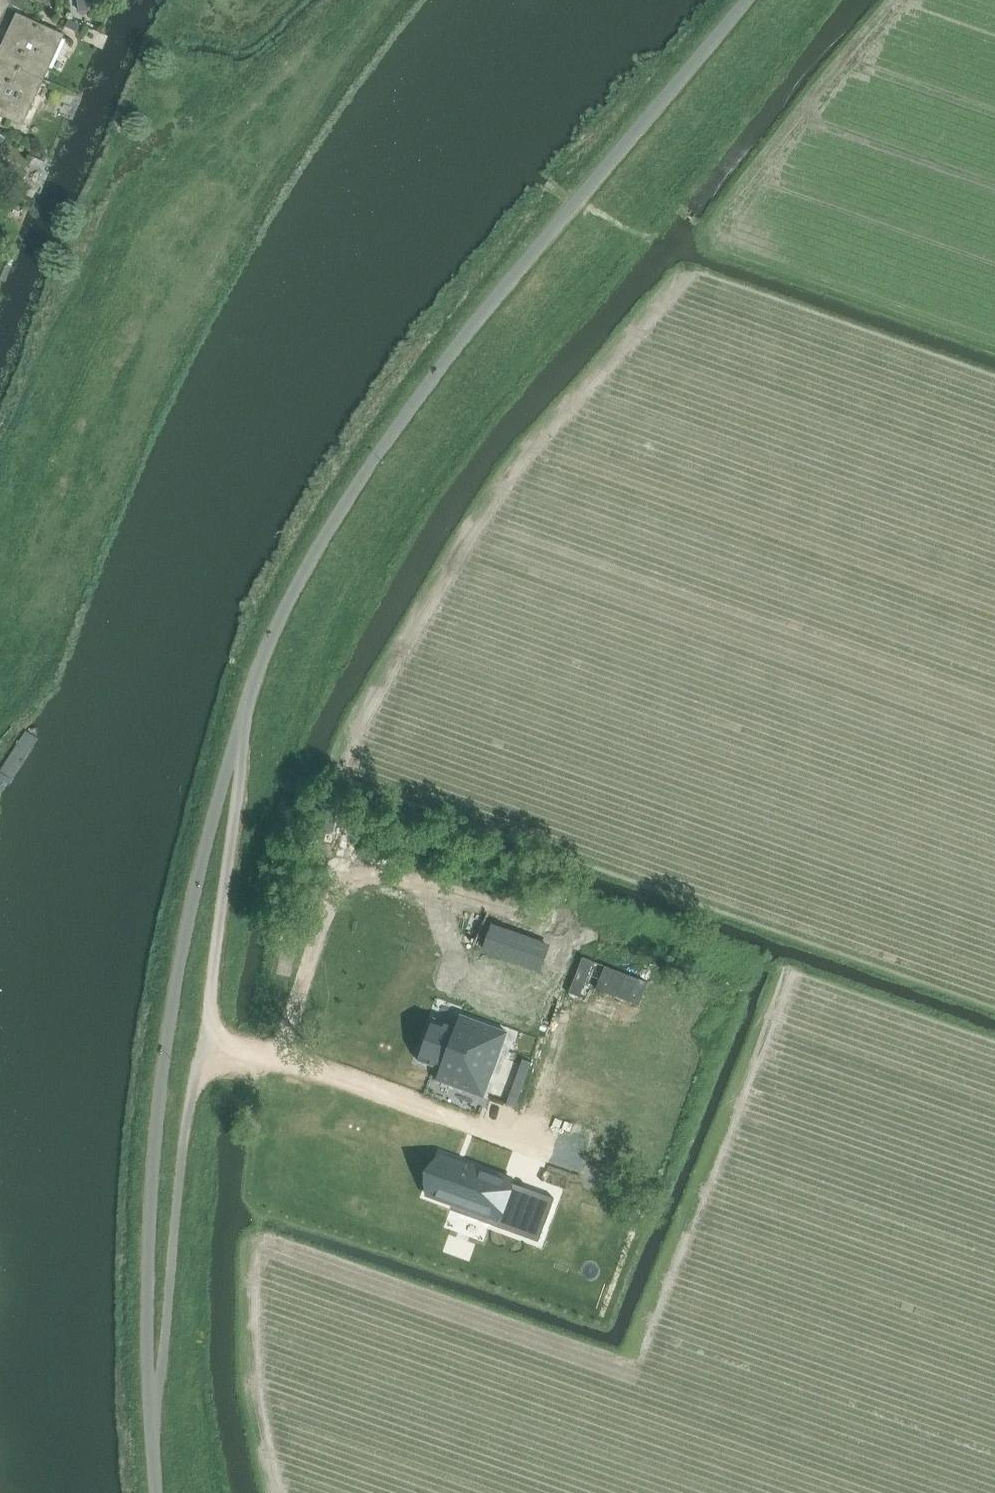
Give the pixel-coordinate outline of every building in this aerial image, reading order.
[(43,79),(62,36),(17,16),(0,54),(0,60),(43,79)] [(0,60),(0,112),(23,123),(43,79),(0,60)] [(483,1100),(507,1035),(460,1017),(455,1029),(432,1021),(417,1063),(440,1071),(436,1082),(483,1100)] [(469,1176),(465,1185),(439,1174),(427,1204),(451,1214),(453,1208),(468,1214),(463,1227),(491,1238),(494,1232),(536,1249),(549,1218),(531,1210),(524,1225),(500,1215),(510,1193),(469,1176)]
